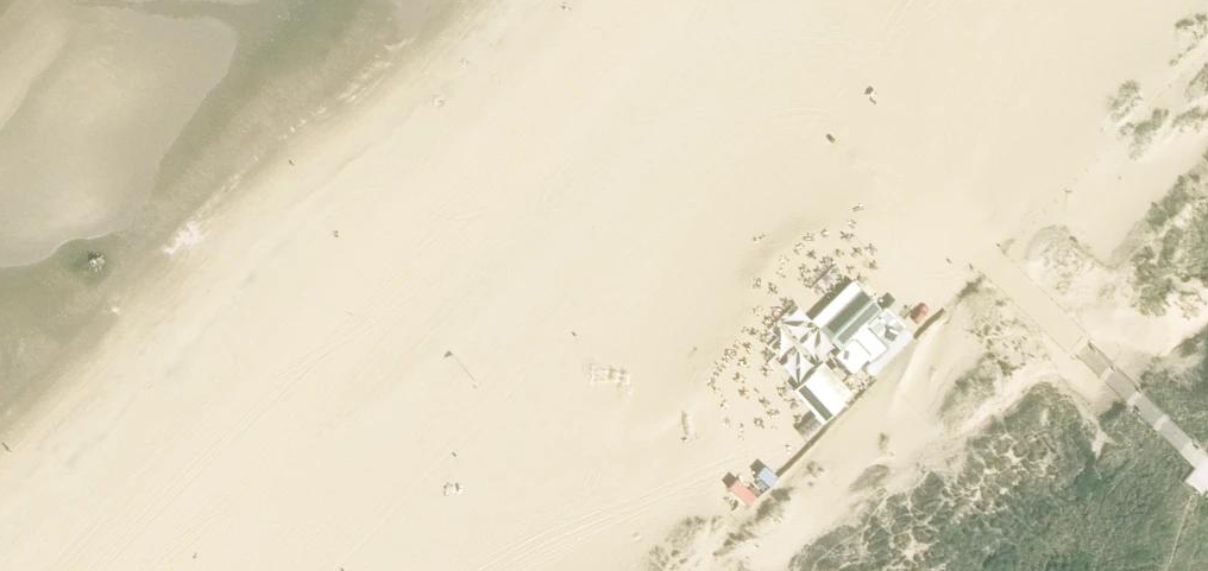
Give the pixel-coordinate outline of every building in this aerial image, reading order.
[(914,337),(886,309),(882,313),(853,284),(815,322),(873,379),(914,337)]
